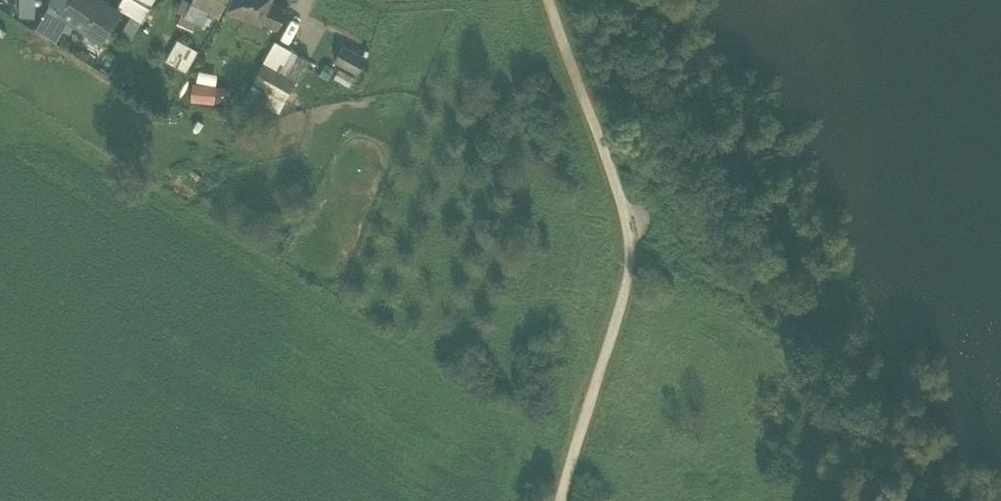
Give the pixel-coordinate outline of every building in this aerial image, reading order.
[(16,14),(32,14),(32,0),(16,0),(16,14)] [(62,9),(68,0),(49,0),(51,2),(62,9)] [(62,9),(61,10),(70,16),(72,18),(83,0),(68,0),(62,9)] [(103,0),(83,0),(72,18),(75,20),(102,39),(120,12),(103,0)] [(142,20),(150,6),(140,0),(123,0),(119,7),(142,20)] [(260,20),(269,1),(269,0),(230,0),(228,6),(246,14),(260,20)] [(288,9),(269,1),(260,20),(274,26),(277,27),(288,9)] [(47,9),(58,15),(61,10),(62,9),(51,2),(47,9)] [(187,15),(204,22),(210,11),(192,3),(187,15)] [(36,28),(57,41),(65,27),(68,21),(67,21),(58,15),(47,9),(45,13),(43,12),(42,14),(44,15),(36,28)] [(70,16),(61,10),(58,15),(67,21),(70,16)] [(237,33),(266,46),(274,26),(260,20),(246,14),(237,33)] [(65,27),(68,29),(75,20),(72,18),(70,16),(67,21),(68,21),(65,27)] [(163,57),(186,69),(197,47),(174,36),(163,57)] [(264,60),(279,69),(291,48),(275,40),(264,60)] [(335,60),(357,72),(365,58),(343,45),(335,60)] [(288,73),(299,53),(291,48),(279,69),(278,70),(287,75),(288,73)] [(288,73),(298,79),(310,59),(299,53),(288,73)] [(257,72),(289,91),(296,80),(287,75),(278,70),(263,61),(257,72)] [(186,98),(212,101),(215,82),(189,79),(186,98)]
